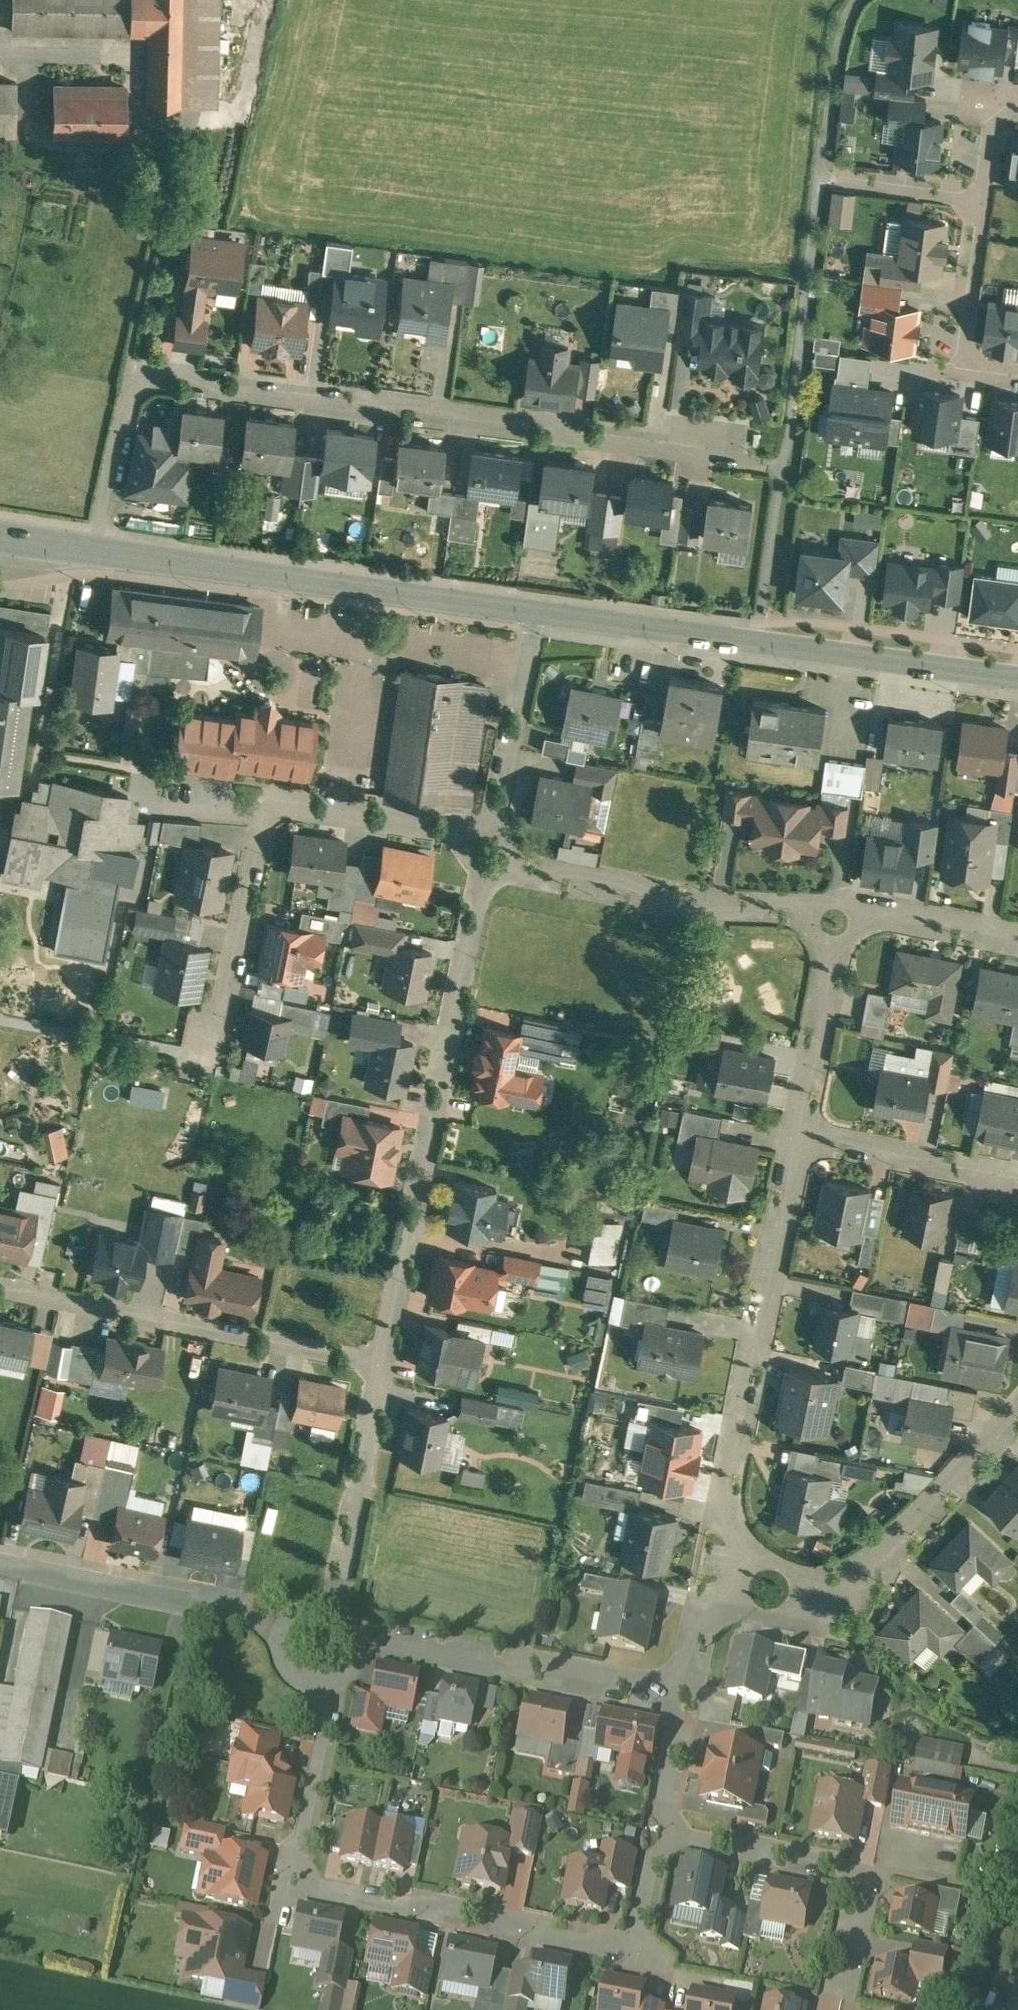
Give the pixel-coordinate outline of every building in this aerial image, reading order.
[(12,31),(149,34),(147,105),(183,106),(186,0),(13,0),(12,31)] [(183,106),(217,106),(219,0),(186,0),(183,106)] [(991,22),(973,20),(972,24),(966,23),(960,63),(972,64),(972,68),(984,70),(985,66),(1001,68),(1003,56),(1007,57),(1011,29),(990,26),(991,22)] [(936,27),(899,23),(897,38),(891,37),(889,55),(895,56),(893,71),(915,74),(931,75),(936,27)] [(1011,23),(1011,29),(1007,57),(1007,59),(1017,60),(1017,24),(1011,23)] [(893,71),(880,70),(877,94),(891,96),(913,98),(913,97),(915,74),(893,71)] [(0,82),(0,132),(16,133),(17,83),(0,82)] [(126,87),(54,87),(53,133),(125,134),(126,87)] [(856,90),(844,89),(843,100),(854,101),(856,90)] [(913,98),(891,96),(889,119),(903,120),(903,116),(924,119),(926,98),(913,97),(913,98)] [(924,119),(903,116),(903,120),(900,141),(898,141),(897,158),(937,162),(939,149),(940,149),(941,139),(940,139),(942,121),(924,119)] [(1005,189),(1017,190),(1017,132),(1012,131),(1005,189)] [(851,225),(855,191),(831,188),(828,222),(851,225)] [(946,223),(906,218),(901,256),(900,265),(926,269),(940,270),(942,255),(945,255),(947,239),(944,238),(946,223)] [(242,243),(193,237),(182,317),(200,319),(204,287),(216,288),(217,288),(218,283),(236,285),(242,243)] [(352,246),(326,243),(323,270),(322,272),(336,274),(337,272),(348,274),(352,246)] [(901,256),(886,254),(882,283),(901,286),(918,288),(920,273),(926,269),(900,265),(901,256)] [(469,262),(446,259),(442,283),(453,284),(451,300),(464,301),(469,262)] [(265,262),(251,260),(247,289),(261,292),(265,262)] [(323,270),(309,268),(305,299),(318,301),(322,272),(323,270)] [(348,274),(337,272),(336,274),(329,326),(330,326),(331,319),(357,322),(356,330),(376,332),(383,278),(348,274)] [(442,283),(405,278),(398,333),(399,333),(400,327),(427,331),(427,337),(445,339),(451,300),(453,284),(442,283)] [(882,283),(866,281),(863,306),(875,307),(876,303),(902,307),(903,299),(899,298),(901,286),(882,283)] [(236,285),(218,283),(217,288),(216,288),(215,298),(234,301),(236,285)] [(683,290),(653,286),(650,308),(668,310),(666,320),(678,322),(683,290)] [(712,294),(683,290),(678,322),(679,322),(706,325),(707,316),(709,316),(712,294)] [(282,301),(259,297),(252,345),(264,346),(264,351),(275,352),(282,301)] [(306,304),(282,301),(275,352),(286,354),(287,350),(299,351),(306,304)] [(902,307),(876,303),(875,307),(873,325),(876,326),(874,343),(914,349),(915,335),(917,336),(919,323),(917,323),(919,309),(902,307)] [(987,343),(997,344),(996,348),(1015,351),(1015,347),(1017,347),(1017,306),(992,303),(987,343)] [(650,308),(620,304),(615,346),(640,349),(638,361),(660,364),(666,320),(668,310),(650,308)] [(182,317),(178,316),(174,344),(201,348),(205,320),(182,317)] [(725,368),(726,363),(732,320),(709,318),(709,316),(707,316),(706,325),(679,322),(677,341),(676,341),(676,342),(703,346),(702,360),(709,361),(708,365),(725,368)] [(763,325),(732,320),(726,363),(737,365),(736,373),(756,376),(763,325)] [(815,334),(813,364),(837,365),(838,335),(815,334)] [(538,363),(526,361),(520,401),(574,408),(579,367),(570,365),(572,351),(540,346),(538,363)] [(841,353),(838,377),(869,381),(872,357),(841,353)] [(838,377),(835,377),(828,436),(886,443),(892,391),(868,388),(869,381),(838,377)] [(960,395),(922,390),(920,406),(916,405),(914,424),(917,425),(916,430),(951,435),(955,435),(958,414),(960,395)] [(996,399),(990,440),(1017,443),(1017,402),(996,399)] [(765,401),(753,405),(757,418),(769,414),(765,401)] [(207,415),(183,412),(183,410),(182,410),(181,419),(177,448),(178,449),(217,454),(222,415),(207,413),(207,415)] [(981,417),(958,414),(955,435),(951,435),(949,450),(976,453),(981,417)] [(169,417),(168,427),(156,425),(154,437),(139,435),(126,493),(188,501),(194,459),(177,456),(178,449),(177,448),(181,419),(169,417)] [(294,424),(246,417),(241,460),(289,466),(294,424)] [(356,434),(328,431),(323,467),(337,469),(338,464),(367,468),(367,473),(369,473),(374,437),(372,436),(372,438),(356,436),(356,434)] [(444,448),(398,442),(393,482),(413,485),(413,483),(437,486),(437,488),(439,488),(444,448)] [(523,457),(474,451),(469,490),(481,492),(500,494),(517,496),(517,497),(518,497),(523,457)] [(294,456),(292,472),(286,471),(286,474),(283,492),(300,494),(305,457),(294,456)] [(320,459),(305,457),(300,494),(315,496),(320,459)] [(594,468),(547,462),(542,501),(541,502),(563,505),(589,508),(594,468)] [(673,483),(632,477),(627,513),(669,518),(673,483)] [(468,496),(454,494),(451,515),(477,519),(480,502),(481,492),(469,490),(468,496)] [(436,496),(429,495),(427,512),(451,515),(454,494),(437,492),(436,496)] [(608,496),(595,494),(590,529),(603,531),(608,496)] [(263,521),(273,522),(277,497),(267,495),(263,521)] [(623,498),(608,496),(603,531),(618,533),(623,498)] [(563,505),(541,502),(542,501),(530,499),(524,544),(557,549),(563,505)] [(753,506),(709,500),(704,539),(748,546),(753,506)] [(701,509),(684,506),(680,541),(696,543),(701,509)] [(881,525),(881,510),(854,510),(854,525),(881,525)] [(843,536),(840,555),(849,556),(847,572),(875,576),(879,541),(843,536)] [(840,555),(804,551),(798,595),(843,601),(847,572),(849,556),(840,555)] [(973,572),(967,618),(1017,625),(1017,566),(996,562),(994,575),(973,572)] [(939,570),(891,563),(886,600),(898,602),(897,608),(916,611),(916,604),(928,606),(930,593),(936,594),(939,570)] [(962,567),(940,564),(939,570),(936,594),(936,596),(958,598),(958,596),(961,597),(964,569),(962,569),(962,567)] [(254,606),(126,589),(122,620),(111,619),(109,637),(118,638),(116,648),(117,648),(116,657),(134,660),(120,761),(134,763),(146,672),(207,677),(209,660),(232,663),(233,654),(247,656),(254,606)] [(0,626),(0,781),(14,783),(28,690),(36,691),(44,633),(9,628),(10,628),(0,626)] [(116,648),(80,644),(72,700),(109,705),(116,657),(117,648),(116,648)] [(467,681),(404,672),(386,799),(448,808),(449,806),(468,809),(486,686),(467,683),(467,681)] [(723,688),(671,679),(663,723),(662,731),(714,740),(723,688)] [(623,698),(572,688),(563,730),(614,741),(623,698)] [(270,700),(257,710),(256,715),(238,712),(237,720),(183,712),(180,730),(179,730),(179,731),(180,731),(179,735),(175,737),(178,741),(178,744),(177,744),(177,745),(178,745),(175,764),(232,772),(233,764),(308,775),(311,757),(311,756),(311,753),(316,750),(312,746),(313,743),(313,742),(316,724),(279,718),(280,713),(270,700)] [(826,710),(755,701),(748,749),(750,749),(750,746),(768,749),(767,752),(800,756),(800,753),(818,755),(817,758),(819,759),(826,710)] [(663,723),(643,719),(637,753),(658,757),(662,731),(663,723)] [(943,726),(890,719),(885,754),(886,754),(884,765),(907,768),(909,757),(938,761),(943,726)] [(1006,729),(965,723),(960,763),(999,769),(1001,769),(1003,753),(1006,729)] [(571,741),(546,737),(543,751),(568,756),(571,741)] [(1003,753),(1001,769),(999,769),(997,788),(991,808),(1013,812),(1017,774),(1017,755),(1003,753)] [(610,766),(579,760),(575,780),(593,783),(606,786),(610,766)] [(866,765),(826,760),(822,791),(823,792),(846,795),(862,797),(866,765)] [(907,768),(884,765),(881,791),(918,796),(921,770),(907,768)] [(574,784),(565,782),(565,784),(553,781),(553,780),(541,777),(533,818),(560,824),(562,817),(584,822),(582,828),(584,828),(593,783),(575,780),(574,784)] [(128,796),(40,779),(38,789),(33,788),(30,802),(24,801),(22,813),(17,812),(5,875),(38,882),(40,870),(87,879),(89,869),(100,871),(99,875),(130,881),(139,832),(122,829),(128,796)] [(789,800),(770,797),(770,801),(761,800),(762,795),(726,790),(723,814),(756,819),(753,840),(768,842),(767,847),(782,849),(770,842),(770,840),(783,841),(789,800)] [(846,795),(823,792),(821,803),(845,806),(846,795)] [(807,802),(789,800),(783,841),(796,843),(796,846),(816,848),(819,827),(845,831),(848,807),(845,806),(821,803),(820,803),(819,808),(807,806),(807,802)] [(991,808),(990,808),(988,822),(996,823),(993,841),(1008,843),(1013,812),(991,808)] [(988,822),(952,816),(945,869),(989,876),(990,865),(989,865),(993,843),(993,841),(996,823),(988,822)] [(202,823),(163,820),(159,840),(187,845),(187,844),(198,846),(202,823)] [(939,824),(911,821),(908,842),(916,843),(914,855),(934,858),(939,824)] [(344,842),(295,835),(290,874),(331,880),(338,881),(340,867),(344,842)] [(908,842),(870,837),(864,879),(910,885),(914,855),(916,843),(908,842)] [(557,842),(557,859),(596,861),(597,849),(584,848),(584,843),(557,842)] [(198,846),(187,844),(187,845),(177,896),(220,905),(231,853),(198,846)] [(430,857),(385,848),(383,857),(376,889),(378,890),(422,899),(430,857)] [(383,857),(364,852),(360,870),(355,895),(376,900),(378,890),(376,889),(383,857)] [(360,870),(340,867),(338,881),(331,880),(327,906),(352,909),(355,895),(360,870)] [(174,915),(138,908),(134,929),(169,936),(174,915)] [(344,919),(302,911),(298,931),(322,935),(322,937),(340,940),(344,919)] [(405,931),(370,924),(366,949),(391,954),(393,946),(401,947),(405,931)] [(298,931),(269,925),(260,970),(300,978),(305,954),(318,956),(322,937),(322,935),(298,931)] [(207,950),(166,941),(156,988),(197,997),(207,950)] [(401,947),(393,946),(391,954),(384,987),(423,995),(427,976),(426,976),(430,955),(431,955),(432,953),(401,947)] [(960,963),(900,951),(893,987),(926,993),(926,996),(932,997),(929,1013),(949,1018),(960,963)] [(1003,973),(1003,972),(983,968),(976,1003),(994,1006),(993,1016),(1014,1020),(1017,1021),(1017,975),(1015,975),(1015,976),(1003,973)] [(892,995),(868,991),(863,1021),(886,1026),(892,995)] [(317,1008),(282,1001),(278,1016),(289,1019),(287,1029),(311,1034),(317,1008)] [(278,1016),(251,1011),(244,1042),(282,1050),(287,1029),(289,1019),(278,1016)] [(393,1019),(354,1012),(349,1033),(376,1038),(376,1036),(389,1039),(393,1019)] [(566,1026),(523,1017),(523,1018),(529,1019),(526,1037),(521,1036),(518,1052),(559,1061),(566,1026)] [(1014,1020),(1010,1043),(1017,1044),(1017,1021),(1014,1020)] [(521,1036),(486,1028),(481,1050),(479,1050),(475,1053),(473,1063),(476,1067),(478,1068),(473,1091),(506,1098),(506,1096),(511,1098),(514,1101),(525,1103),(529,1101),(534,1102),(540,1075),(515,1070),(513,1067),(516,1051),(518,1052),(521,1036)] [(722,1034),(692,1028),(689,1044),(718,1050),(722,1034)] [(389,1039),(376,1036),(376,1038),(366,1084),(403,1091),(413,1044),(389,1039)] [(917,1057),(890,1052),(886,1068),(925,1076),(927,1070),(931,1047),(919,1044),(917,1057)] [(955,1051),(931,1047),(927,1070),(937,1072),(934,1085),(948,1088),(955,1051)] [(753,1054),(725,1048),(720,1074),(725,1075),(722,1090),(717,1089),(716,1090),(766,1100),(775,1058),(773,1058),(773,1060),(753,1056),(753,1054)] [(886,1068),(882,1068),(873,1110),(893,1113),(894,1107),(924,1112),(931,1077),(925,1076),(886,1068)] [(987,1079),(985,1090),(1017,1097),(1017,1085),(987,1079)] [(159,1106),(163,1088),(131,1082),(127,1100),(159,1106)] [(977,1089),(973,1108),(981,1110),(976,1134),(1017,1142),(1017,1097),(985,1090),(977,1089)] [(311,1095),(309,1111),(322,1112),(323,1096),(311,1095)] [(370,1105),(327,1097),(321,1124),(341,1128),(344,1116),(367,1120),(370,1105)] [(735,1101),(733,1113),(752,1118),(755,1105),(735,1101)] [(723,1116),(684,1109),(678,1139),(698,1143),(700,1136),(718,1140),(723,1116)] [(367,1120),(344,1116),(341,1128),(338,1145),(352,1148),(347,1170),(390,1179),(400,1127),(367,1120)] [(41,1130),(48,1159),(68,1154),(60,1125),(41,1130)] [(718,1140),(700,1136),(698,1143),(692,1173),(728,1180),(726,1188),(748,1193),(757,1147),(718,1140)] [(869,1189),(827,1181),(817,1229),(836,1233),(837,1228),(858,1232),(857,1237),(859,1238),(865,1208),(866,1208),(869,1189)] [(486,1191),(454,1184),(445,1224),(477,1231),(503,1237),(503,1233),(508,1210),(483,1205),(486,1191)] [(951,1195),(913,1188),(904,1232),(942,1239),(951,1195)] [(57,1195),(34,1190),(29,1212),(29,1214),(35,1215),(32,1230),(48,1233),(57,1195)] [(680,1208),(646,1201),(642,1218),(674,1225),(675,1220),(677,1220),(680,1208)] [(0,1206),(0,1253),(25,1259),(32,1230),(35,1215),(29,1214),(29,1212),(0,1206)] [(144,1206),(137,1242),(140,1243),(139,1250),(168,1256),(176,1212),(144,1206)] [(204,1219),(183,1215),(175,1250),(195,1254),(196,1254),(200,1235),(204,1219)] [(598,1215),(589,1256),(614,1261),(623,1220),(598,1215)] [(677,1220),(675,1220),(674,1225),(670,1244),(675,1245),(672,1263),(666,1261),(666,1263),(715,1273),(724,1230),(677,1220)] [(878,1234),(865,1231),(858,1263),(872,1265),(878,1234)] [(137,1242),(93,1234),(86,1275),(100,1278),(99,1282),(121,1286),(122,1282),(133,1284),(139,1250),(140,1243),(137,1242)] [(968,1259),(968,1250),(985,1250),(986,1235),(955,1234),(955,1259),(968,1259)] [(241,1273),(214,1268),(220,1239),(200,1235),(196,1254),(195,1254),(193,1264),(191,1263),(185,1297),(196,1299),(195,1304),(218,1309),(219,1304),(252,1311),(258,1283),(240,1279),(241,1273)] [(989,1236),(985,1251),(1017,1257),(1017,1242),(989,1236)] [(540,1263),(505,1255),(501,1275),(536,1282),(540,1263)] [(471,1264),(439,1257),(435,1273),(433,1274),(431,1282),(433,1285),(430,1298),(463,1304),(463,1302),(480,1305),(481,1304),(483,1292),(486,1292),(492,1288),(493,1286),(496,1272),(471,1266),(471,1264)] [(954,1260),(940,1258),(934,1289),(948,1292),(954,1260)] [(561,1267),(540,1263),(536,1282),(534,1291),(555,1295),(561,1267)] [(1016,1263),(1007,1306),(1017,1308),(1017,1263),(1016,1263)] [(611,1278),(590,1273),(583,1305),(605,1309),(611,1278)] [(492,1288),(486,1292),(483,1292),(481,1304),(495,1307),(498,1305),(501,1290),(499,1287),(493,1286),(492,1288)] [(885,1294),(853,1288),(850,1302),(852,1303),(851,1308),(858,1310),(857,1312),(879,1316),(881,1308),(882,1309),(885,1294)] [(900,1297),(885,1294),(882,1309),(881,1308),(879,1316),(895,1319),(900,1297)] [(670,1305),(626,1297),(621,1323),(622,1324),(623,1320),(648,1324),(648,1323),(666,1326),(670,1305)] [(851,1308),(824,1303),(820,1323),(819,1323),(815,1344),(849,1351),(848,1354),(867,1358),(871,1336),(853,1332),(857,1312),(858,1310),(851,1308)] [(966,1310),(935,1304),(931,1324),(954,1329),(954,1327),(963,1329),(966,1310)] [(456,1332),(424,1326),(416,1366),(449,1373),(471,1377),(479,1339),(479,1337),(465,1334),(467,1322),(458,1320),(456,1332)] [(666,1326),(648,1323),(648,1324),(623,1320),(622,1324),(647,1328),(640,1364),(695,1375),(703,1334),(666,1326)] [(0,1322),(0,1357),(27,1362),(34,1328),(0,1322)] [(492,1327),(467,1322),(465,1334),(479,1337),(479,1339),(489,1342),(492,1327)] [(1007,1338),(963,1329),(954,1327),(954,1329),(950,1349),(956,1350),(951,1372),(945,1371),(945,1373),(998,1383),(1007,1338)] [(162,1349),(109,1339),(102,1374),(155,1384),(162,1349)] [(50,1342),(45,1371),(53,1372),(59,1343),(50,1342)] [(99,1347),(71,1342),(65,1377),(92,1382),(99,1347)] [(877,1372),(845,1366),(842,1383),(873,1389),(877,1372)] [(265,1378),(220,1369),(212,1409),(255,1418),(256,1414),(258,1414),(260,1404),(265,1378)] [(836,1380),(789,1371),(779,1422),(826,1431),(836,1380)] [(950,1386),(877,1372),(873,1389),(872,1395),(909,1402),(910,1399),(946,1406),(950,1386)] [(343,1388),(300,1380),(297,1394),(293,1414),(295,1414),(314,1418),(336,1422),(337,1422),(343,1388)] [(34,1413),(57,1418),(64,1389),(41,1383),(34,1413)] [(536,1403),(537,1389),(495,1386),(494,1400),(536,1403)] [(978,1391),(950,1386),(946,1406),(953,1407),(951,1415),(972,1419),(978,1391)] [(297,1394),(282,1391),(278,1408),(275,1425),(292,1428),(295,1414),(293,1414),(297,1394)] [(497,1405),(462,1397),(458,1415),(493,1423),(497,1405)] [(946,1406),(910,1399),(909,1402),(903,1437),(946,1445),(950,1425),(944,1424),(946,1414),(951,1415),(953,1407),(946,1406)] [(678,1407),(640,1400),(635,1420),(653,1423),(653,1422),(674,1426),(678,1407)] [(278,1408),(260,1404),(258,1414),(256,1414),(255,1418),(251,1439),(271,1443),(275,1425),(278,1408)] [(447,1417),(408,1409),(404,1428),(406,1428),(400,1455),(399,1454),(398,1456),(438,1464),(447,1417)] [(336,1422),(314,1418),(310,1435),(313,1439),(317,1439),(320,1437),(329,1439),(334,1436),(336,1422)] [(674,1426),(653,1422),(653,1423),(641,1478),(688,1488),(700,1431),(674,1426)] [(846,1458),(815,1452),(811,1473),(828,1477),(828,1478),(842,1481),(846,1458)] [(105,1465),(75,1458),(70,1479),(84,1482),(78,1508),(94,1511),(105,1465)] [(133,1471),(105,1465),(94,1511),(94,1513),(117,1518),(119,1506),(125,1508),(133,1471)] [(240,1468),(238,1490),(260,1492),(262,1470),(240,1468)] [(461,1479),(480,1485),(484,1474),(464,1468),(461,1479)] [(898,1487),(924,1491),(927,1473),(901,1468),(898,1487)] [(811,1473),(790,1469),(787,1488),(789,1488),(783,1519),(780,1519),(780,1520),(818,1528),(819,1524),(838,1528),(843,1504),(823,1500),(828,1478),(828,1477),(811,1473)] [(1006,1482),(1005,1481),(985,1503),(1017,1533),(1017,1531),(1016,1529),(1017,1527),(1017,1469),(1006,1482)] [(52,1493),(29,1488),(21,1525),(71,1537),(78,1508),(84,1482),(70,1479),(56,1476),(52,1493)] [(642,1491),(607,1484),(604,1497),(639,1505),(642,1491)] [(125,1508),(119,1506),(117,1518),(111,1544),(154,1553),(162,1516),(125,1508)] [(676,1518),(633,1509),(632,1511),(636,1512),(631,1540),(626,1539),(622,1559),(666,1568),(670,1548),(667,1547),(669,1536),(672,1537),(675,1519),(676,1519),(676,1518)] [(187,1519),(179,1557),(232,1568),(240,1530),(187,1519)] [(970,1522),(932,1563),(957,1586),(980,1562),(995,1576),(992,1578),(993,1579),(1011,1560),(970,1522)] [(621,1576),(586,1569),(581,1592),(608,1597),(610,1590),(617,1591),(621,1576)] [(985,1610),(961,1589),(951,1600),(975,1622),(985,1610)] [(617,1591),(610,1590),(608,1597),(605,1615),(610,1616),(605,1643),(599,1642),(599,1644),(645,1653),(649,1632),(647,1632),(654,1600),(655,1600),(656,1599),(617,1591)] [(920,1590),(882,1632),(911,1658),(932,1635),(944,1645),(940,1649),(941,1650),(961,1628),(920,1590)] [(31,1614),(0,1767),(21,1771),(39,1775),(70,1622),(31,1614)] [(975,1622),(956,1642),(977,1662),(996,1641),(975,1622)] [(111,1639),(94,1636),(85,1677),(102,1681),(111,1639)] [(160,1650),(111,1639),(102,1681),(151,1692),(160,1650)] [(795,1653),(740,1642),(728,1695),(763,1702),(770,1668),(791,1673),(795,1653)] [(807,1656),(795,1653),(791,1673),(789,1680),(802,1682),(807,1656)] [(849,1672),(846,1671),(849,1660),(822,1655),(818,1676),(810,1715),(811,1715),(813,1707),(836,1712),(834,1720),(869,1727),(877,1686),(853,1681),(853,1678),(852,1675),(849,1672)] [(417,1675),(378,1667),(372,1697),(371,1706),(383,1708),(409,1713),(409,1712),(413,1694),(417,1675)] [(818,1676),(804,1673),(795,1716),(811,1719),(811,1715),(810,1715),(818,1676)] [(483,1688),(445,1680),(441,1699),(436,1721),(438,1721),(456,1725),(460,1719),(469,1721),(472,1707),(490,1711),(494,1693),(485,1691),(483,1688)] [(372,1697),(356,1694),(349,1729),(378,1735),(383,1708),(371,1706),(372,1697)] [(427,1697),(413,1694),(409,1712),(423,1715),(427,1697)] [(441,1699),(427,1696),(423,1715),(422,1725),(437,1728),(438,1721),(436,1721),(441,1699)] [(549,1702),(531,1698),(528,1711),(522,1716),(517,1738),(552,1745),(562,1747),(563,1743),(570,1709),(549,1705),(549,1702)] [(644,1721),(605,1713),(601,1734),(598,1747),(600,1747),(614,1750),(614,1752),(637,1756),(644,1721)] [(456,1725),(438,1721),(437,1728),(435,1734),(438,1738),(450,1740),(453,1738),(456,1725)] [(437,1728),(422,1725),(418,1745),(427,1747),(434,1739),(435,1734),(437,1728)] [(278,1733),(245,1726),(240,1748),(236,1747),(233,1762),(242,1764),(242,1762),(270,1768),(278,1733)] [(601,1734),(584,1730),(580,1746),(577,1762),(596,1766),(600,1747),(598,1747),(601,1734)] [(785,1737),(756,1731),(753,1745),(782,1750),(785,1737)] [(562,1747),(552,1745),(547,1772),(574,1778),(577,1762),(580,1746),(563,1743),(562,1747)] [(762,1753),(714,1744),(709,1772),(756,1781),(762,1753)] [(961,1752),(921,1744),(917,1763),(957,1771),(961,1752)] [(73,1758),(51,1753),(46,1776),(68,1781),(73,1758)] [(270,1768),(242,1762),(242,1764),(239,1778),(247,1780),(245,1788),(249,1789),(251,1792),(249,1803),(244,1806),(242,1814),(246,1819),(253,1820),(258,1817),(284,1823),(291,1788),(285,1777),(286,1776),(283,1771),(270,1768)] [(0,1767),(0,1781),(13,1784),(13,1785),(18,1786),(21,1771),(0,1767)] [(892,1773),(868,1768),(862,1796),(863,1796),(862,1804),(885,1809),(892,1773)] [(756,1781),(709,1772),(703,1800),(741,1807),(750,1809),(751,1808),(756,1781)] [(1,1839),(13,1785),(13,1784),(0,1781),(0,1838),(1,1839)] [(927,1790),(902,1785),(893,1827),(919,1832),(927,1790)] [(585,1787),(571,1786),(570,1815),(584,1816),(585,1787)] [(973,1799),(927,1790),(919,1832),(964,1841),(973,1799)] [(862,1796),(840,1791),(839,1797),(822,1793),(813,1834),(855,1843),(862,1804),(863,1796),(862,1796)] [(766,1811),(751,1808),(750,1809),(741,1807),(738,1821),(767,1827),(769,1816),(766,1811)] [(484,1839),(483,1847),(464,1843),(456,1882),(460,1883),(462,1886),(470,1888),(473,1886),(500,1891),(508,1853),(531,1857),(538,1822),(514,1817),(508,1844),(484,1839)] [(349,1820),(348,1825),(342,1854),(341,1861),(372,1867),(380,1827),(349,1820)] [(348,1825),(335,1822),(330,1851),(342,1854),(348,1825)] [(223,1833),(187,1825),(181,1852),(216,1860),(218,1850),(219,1850),(223,1833)] [(403,1873),(404,1866),(410,1837),(411,1833),(380,1827),(372,1867),(403,1873)] [(149,1847),(165,1850),(168,1833),(152,1830),(149,1847)] [(422,1840),(410,1837),(404,1866),(417,1869),(422,1840)] [(635,1854),(605,1848),(601,1868),(608,1870),(604,1888),(608,1886),(628,1889),(635,1854)] [(219,1850),(218,1850),(216,1860),(214,1869),(217,1869),(214,1884),(217,1884),(213,1900),(254,1908),(264,1859),(219,1850)] [(601,1868),(578,1864),(574,1881),(569,1880),(564,1904),(567,1904),(569,1908),(578,1910),(582,1907),(602,1911),(603,1906),(601,1904),(604,1888),(608,1870),(601,1868)] [(724,1873),(684,1865),(681,1879),(678,1881),(676,1893),(678,1896),(675,1909),(705,1915),(715,1917),(717,1906),(724,1873)] [(811,1890),(771,1882),(766,1907),(763,1921),(765,1921),(803,1929),(811,1890)] [(962,1896),(932,1890),(930,1904),(936,1906),(934,1916),(957,1921),(962,1896)] [(930,1904),(898,1898),(896,1910),(893,1912),(890,1926),(892,1929),(930,1936),(934,1916),(936,1906),(930,1904)] [(766,1907),(751,1904),(743,1939),(760,1942),(765,1921),(763,1921),(766,1907)] [(715,1917),(705,1915),(701,1937),(723,1941),(728,1942),(733,1917),(734,1910),(717,1906),(715,1917)] [(341,1918),(300,1910),(292,1947),(324,1953),(334,1955),(334,1954),(341,1918)] [(744,1919),(733,1917),(728,1942),(723,1941),(722,1947),(739,1951),(739,1949),(738,1949),(744,1919)] [(247,1932),(199,1922),(198,1923),(184,1921),(179,1945),(194,1947),(187,1979),(227,1987),(229,1979),(233,1980),(238,1959),(242,1955),(247,1932)] [(415,1933),(374,1925),(373,1930),(372,1930),(369,1932),(367,1942),(369,1946),(370,1946),(366,1965),(397,1971),(407,1973),(409,1962),(415,1933)] [(471,1944),(450,1940),(442,1981),(479,1989),(486,1990),(490,1970),(494,1952),(471,1947),(471,1944)] [(947,1952),(918,1946),(913,1971),(918,1972),(916,1982),(940,1987),(947,1952)] [(334,1955),(324,1953),(317,1987),(344,1992),(351,1957),(334,1954),(334,1955)] [(571,1964),(535,1957),(533,1968),(527,1967),(526,1971),(532,1972),(527,1994),(533,1995),(564,2001),(571,1964)] [(409,1962),(407,1973),(397,1971),(393,1992),(425,1998),(431,1967),(409,1962)] [(913,1971),(880,1965),(877,1976),(874,1978),(872,1992),(874,1995),(912,2002),(916,1982),(918,1972),(913,1971)] [(526,1971),(512,1968),(511,1974),(506,1999),(531,2005),(533,1995),(527,1994),(532,1972),(526,1971)] [(511,1974),(490,1970),(486,1990),(479,1989),(476,2004),(486,2006),(504,2009),(506,1999),(511,1974)] [(239,1980),(239,1981),(233,1980),(229,1979),(227,1987),(223,2005),(250,2009),(259,2009),(265,1982),(242,1977),(239,1980)] [(607,1981),(603,2000),(601,2002),(600,2009),(640,2009),(641,2005),(645,1988),(607,1981)] [(695,1993),(691,2009),(734,2009),(736,2001),(695,1993)] [(768,2002),(766,2009),(804,2009),(805,2009),(768,2002)]
